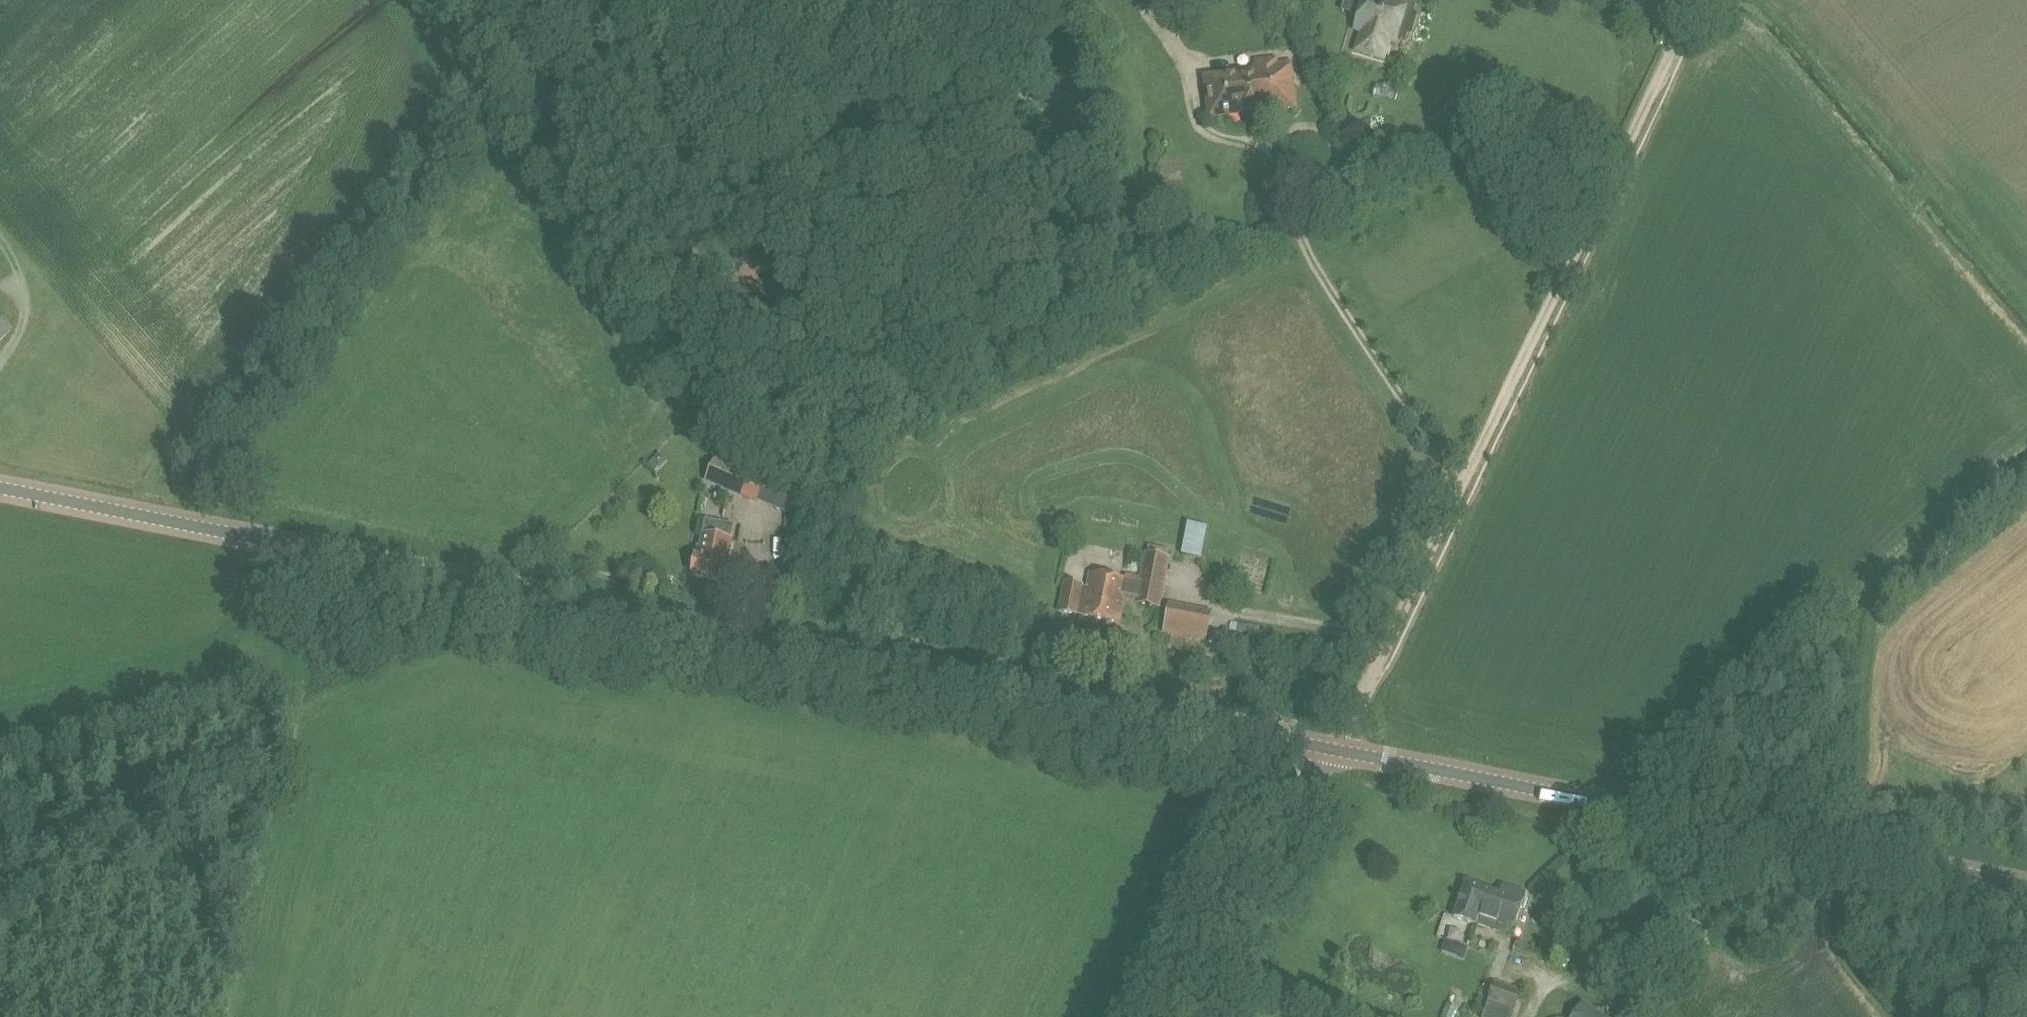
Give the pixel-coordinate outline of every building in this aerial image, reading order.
[(1142,12),(1168,0),(1137,0),(1142,12)] [(1385,59),(1388,48),(1385,46),(1390,28),(1401,32),(1410,2),(1405,0),(1366,0),(1357,29),(1364,31),(1358,50),(1385,59)] [(1205,79),(1210,118),(1295,107),(1289,62),(1277,64),(1276,59),(1257,61),(1258,72),(1205,79)] [(11,328),(7,325),(13,318),(0,304),(0,338),(11,328)] [(740,472),(716,461),(707,481),(756,503),(757,501),(765,483),(764,483),(771,469),(746,458),(740,472)] [(734,533),(725,532),(726,523),(706,520),(704,533),(701,533),(695,572),(705,574),(704,577),(715,578),(715,575),(727,577),(734,533)] [(1188,524),(1183,554),(1202,558),(1207,528),(1188,524)] [(1083,615),(1120,622),(1125,595),(1137,597),(1136,603),(1160,607),(1164,586),(1170,557),(1146,552),(1140,583),(1128,581),(1128,579),(1091,572),(1088,586),(1066,582),(1060,611),(1079,615),(1079,614),(1083,614),(1083,615)] [(1165,633),(1206,641),(1210,617),(1169,609),(1165,633)] [(1477,924),(1505,933),(1509,921),(1516,924),(1526,893),(1509,887),(1506,896),(1466,883),(1455,918),(1476,926),(1477,924)] [(1515,1009),(1522,990),(1496,981),(1489,1000),(1483,1016),(1512,1016),(1515,1009)] [(1583,1000),(1572,1016),(1609,1016),(1583,1000)]
